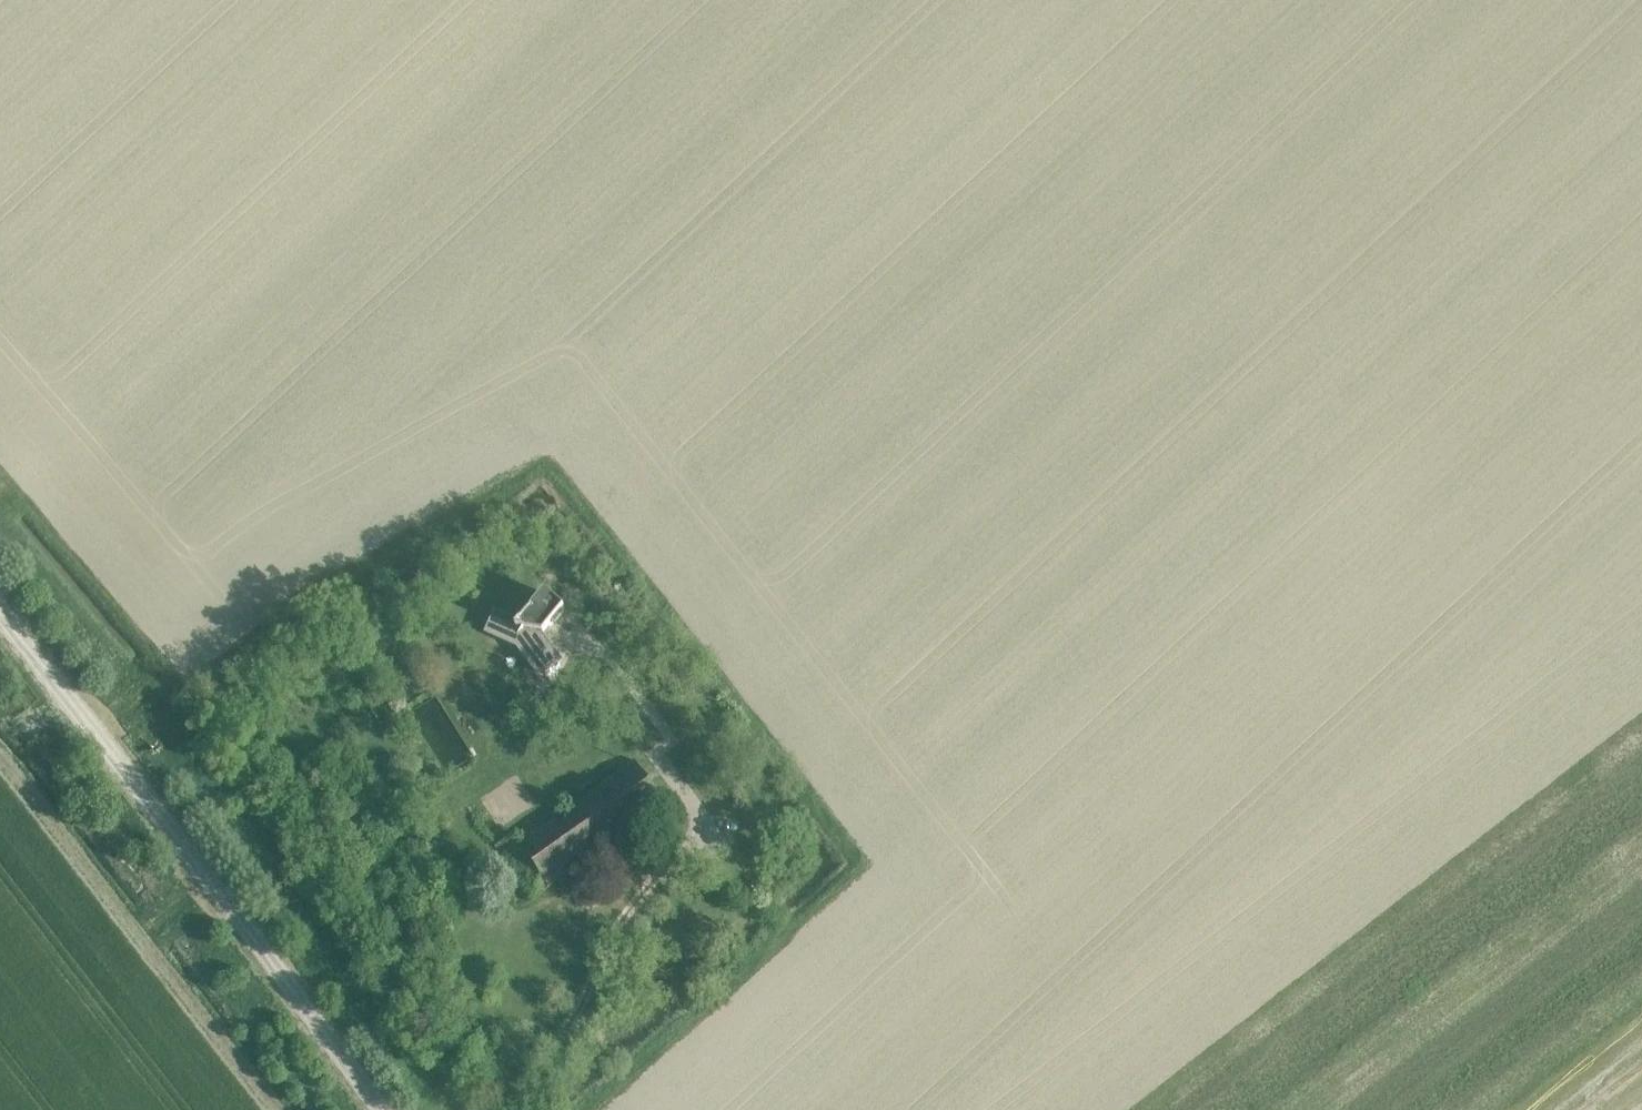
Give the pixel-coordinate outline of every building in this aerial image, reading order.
[(494,611),(486,630),(520,645),(541,674),(561,660),(543,635),(565,609),(547,594),(521,623),(494,611)] [(532,900),(665,803),(634,761),(519,843),(513,835),(495,848),(501,856),(527,855),(540,875),(532,900)]
